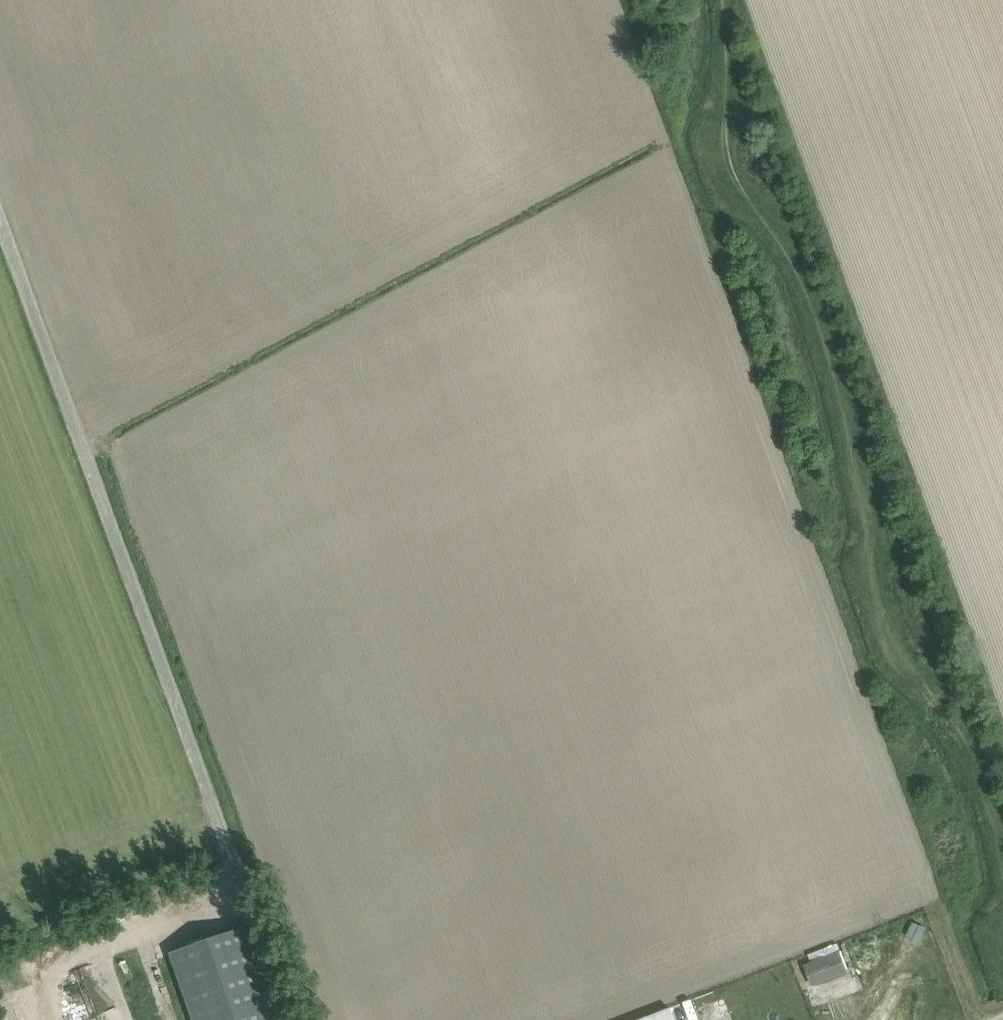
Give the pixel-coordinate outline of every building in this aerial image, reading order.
[(925,929),(913,924),(907,937),(919,943),(925,929)] [(193,1019),(278,1019),(246,927),(170,953),(193,1019)] [(839,952),(803,966),(812,986),(846,974),(839,952)] [(691,997),(676,1002),(682,1019),(699,1019),(691,997)] [(640,1019),(675,1019),(671,1008),(640,1019)]
